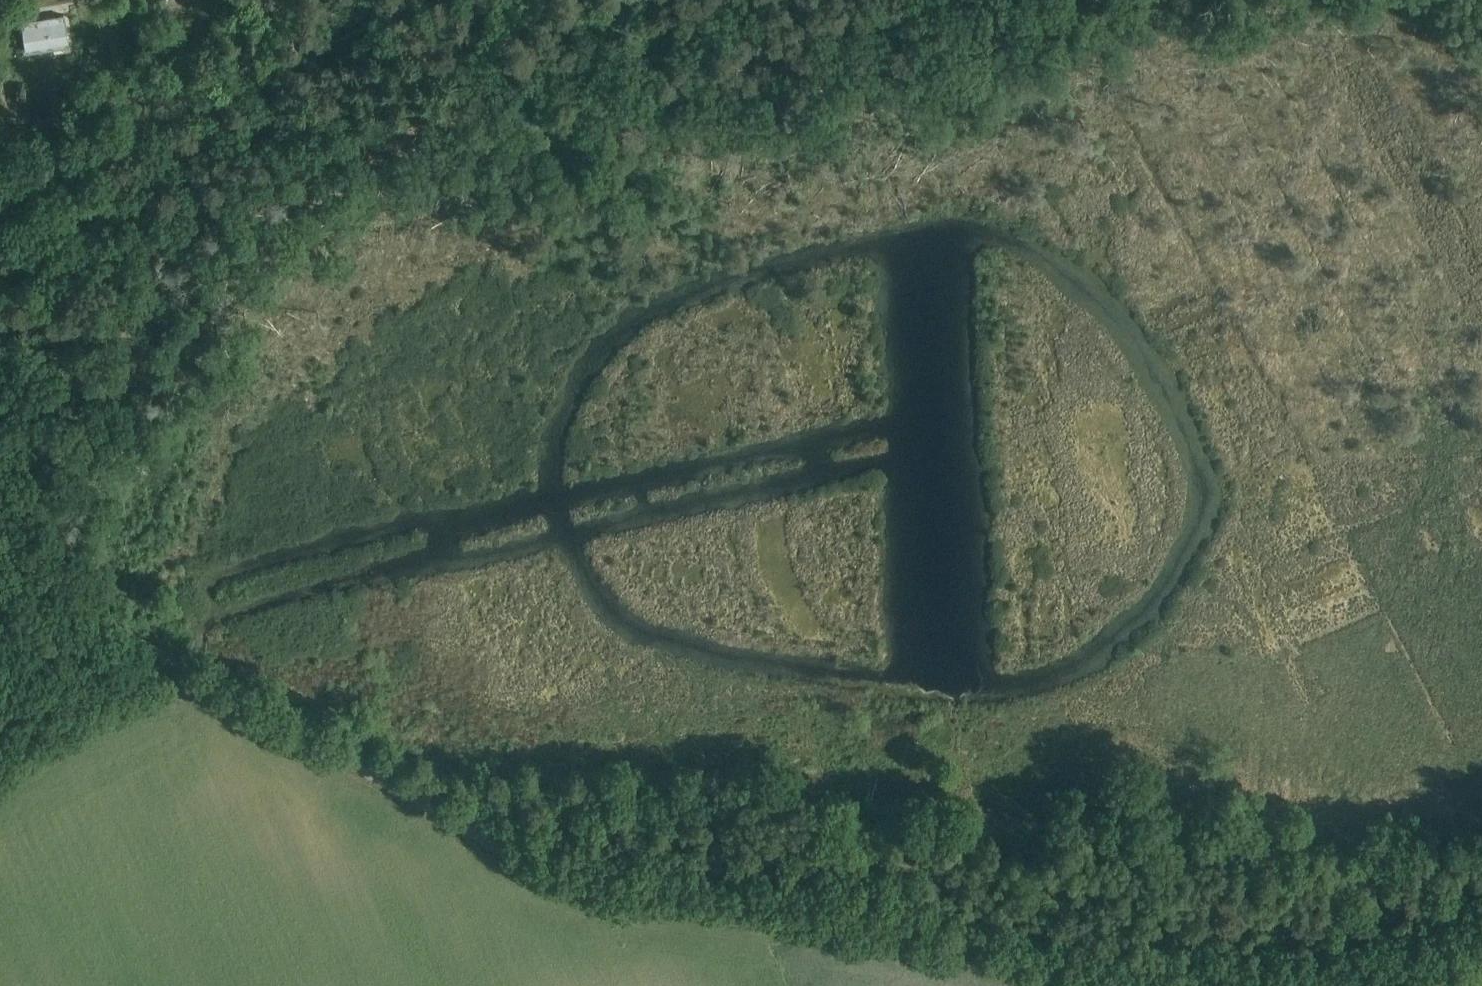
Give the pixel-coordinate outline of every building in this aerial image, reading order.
[(69,44),(65,21),(66,20),(65,14),(36,19),(35,8),(21,10),(27,51),(69,44)]
